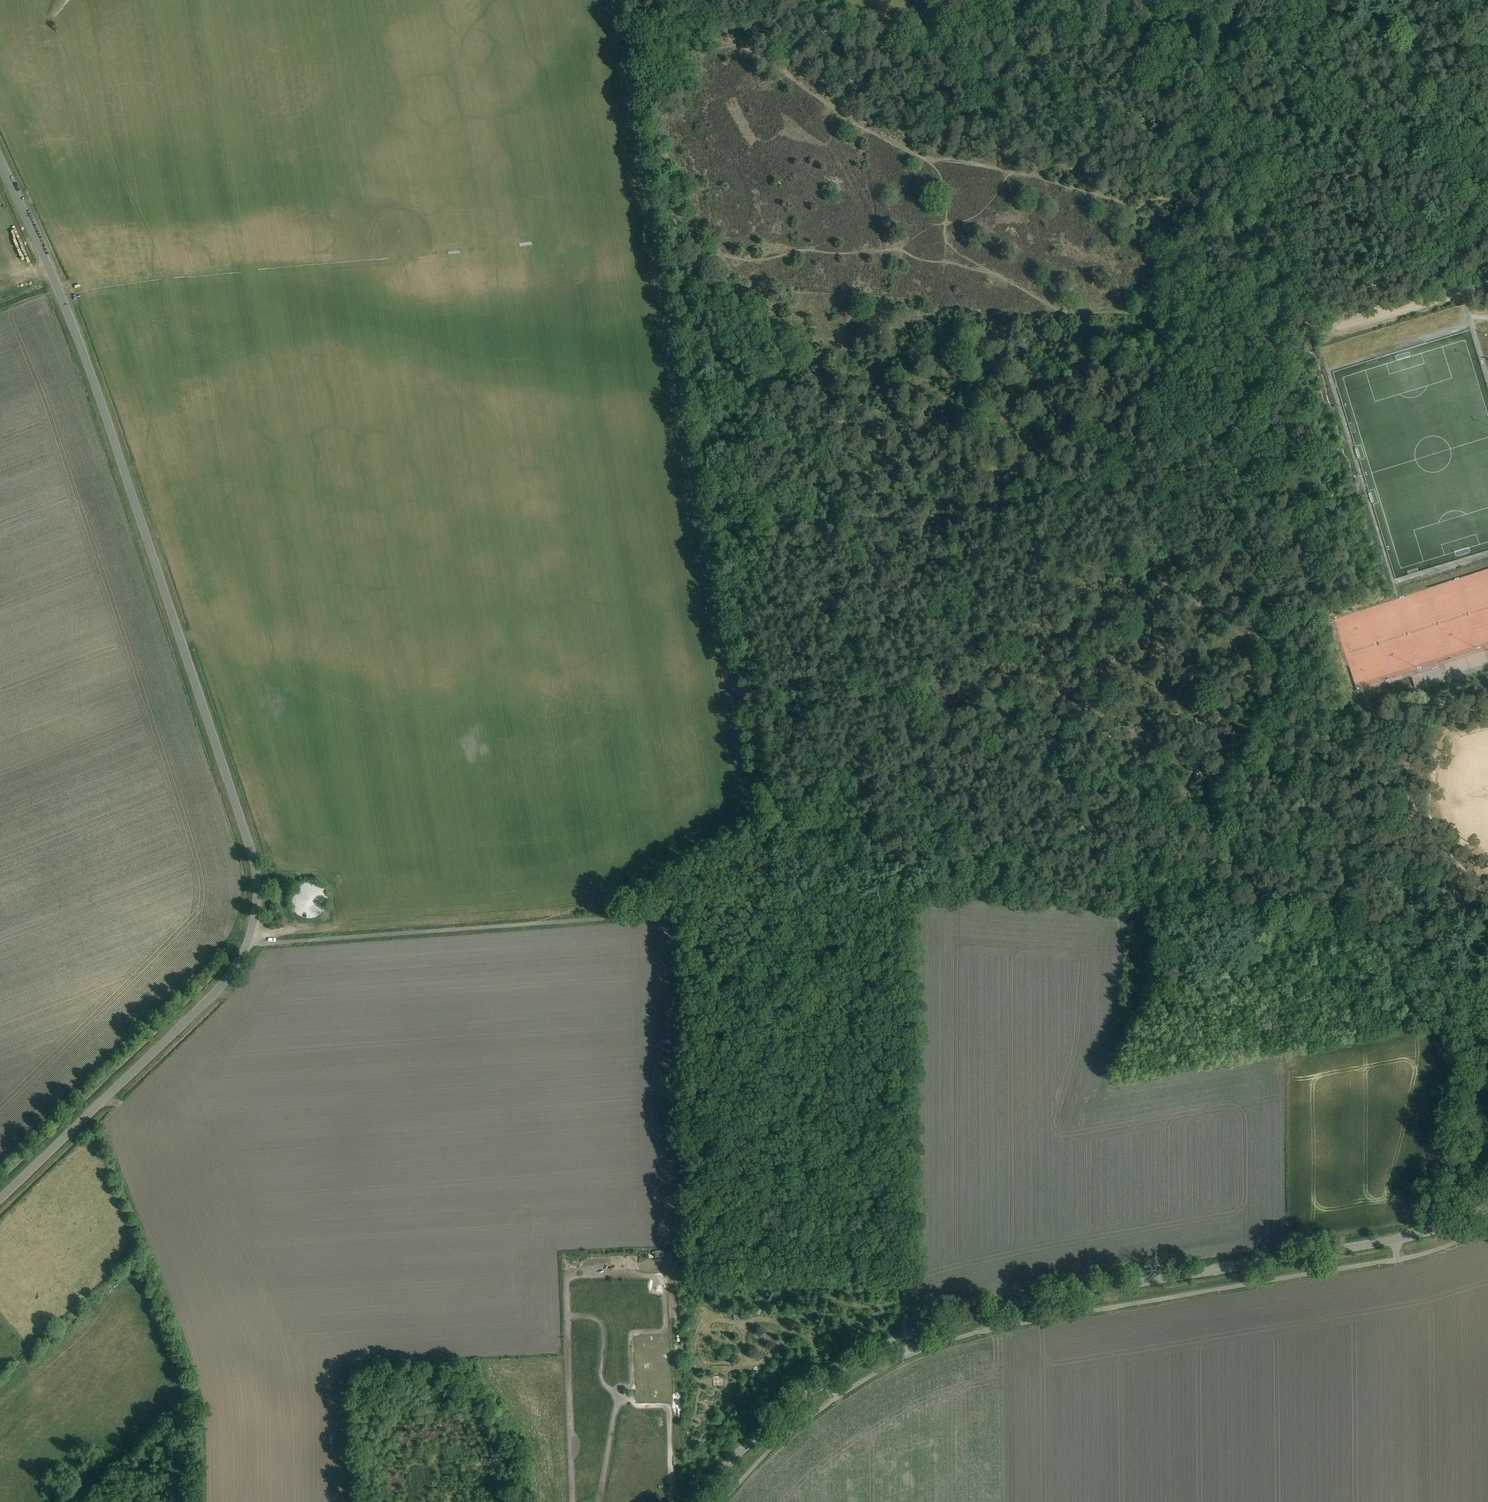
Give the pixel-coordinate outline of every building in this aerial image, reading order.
[(1465,1053),(1465,1062),(1481,1062),(1481,1053),(1465,1053)]
